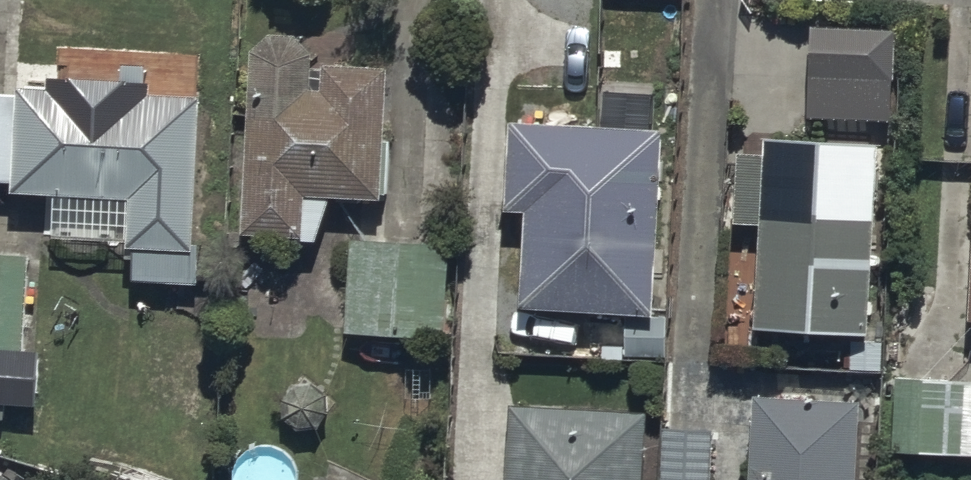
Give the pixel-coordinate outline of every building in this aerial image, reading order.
[(821,23),(814,125),(893,130),(899,28),(821,23)] [(393,82),(320,77),(322,41),(255,37),(242,246),(309,250),(312,204),(385,209),(393,82)] [(135,260),(202,262),(207,88),(139,86),(22,83),(19,207),(136,211),(135,260)] [(528,320),(661,329),(673,145),(540,137),(515,135),(510,220),(534,222),(528,320)] [(760,340),(873,347),(885,157),(772,151),(760,340)] [(350,347),(450,353),(456,256),(356,250),(350,347)] [(0,258),(0,362),(29,362),(31,259),(0,258)] [(893,388),(889,463),(970,468),(970,393),(893,388)] [(870,410),(749,403),(744,479),(865,479),(870,410)] [(656,424),(518,415),(514,479),(653,479),(656,424)] [(708,430),(671,428),(668,479),(705,479),(708,430)]
